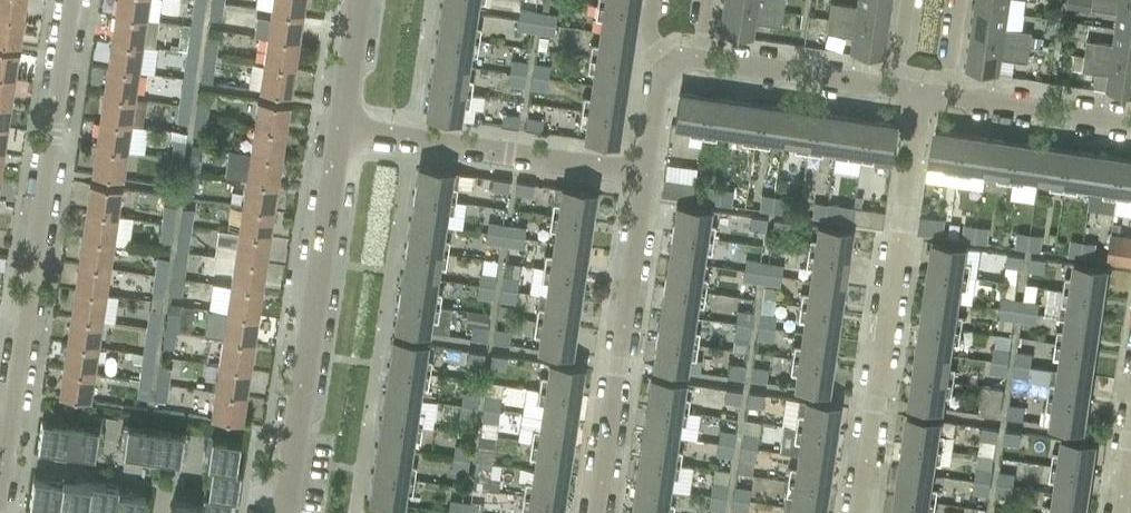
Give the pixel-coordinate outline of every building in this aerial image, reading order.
[(23,19),(25,0),(0,0),(0,15),(23,19)] [(114,14),(156,20),(159,0),(116,0),(114,14)] [(191,16),(203,18),(206,0),(204,0),(193,0),(191,16)] [(270,10),(301,15),(303,0),(272,0),(270,10)] [(442,9),(475,14),(477,0),(444,0),(442,9)] [(598,4),(637,10),(639,0),(599,0),(598,4)] [(724,1),(783,10),(785,0),(725,0),(724,1)] [(827,16),(886,26),(890,0),(857,0),(856,5),(829,1),(827,16)] [(975,7),(1007,12),(1009,0),(976,0),(975,7)] [(1067,0),(1082,3),(1081,10),(1091,11),(1091,8),(1093,0),(1067,0)] [(1116,28),(1130,30),(1130,0),(1093,0),(1091,8),(1118,12),(1116,28)] [(783,10),(724,1),(720,33),(752,38),(755,21),(781,25),(783,10)] [(223,3),(211,2),(209,18),(221,19),(223,3)] [(601,17),(599,31),(633,36),(637,10),(598,4),(596,17),(601,17)] [(975,7),(970,38),(1029,47),(1032,31),(1005,27),(1007,12),(975,7)] [(442,9),(439,36),(477,41),(479,27),(473,26),(475,14),(442,9)] [(519,9),(518,19),(536,22),(537,12),(535,11),(519,9)] [(256,17),(253,34),(266,36),(266,37),(297,41),(301,15),(270,10),(269,19),(256,17)] [(537,12),(536,22),(555,25),(557,14),(537,12)] [(114,14),(110,40),(141,45),(153,46),(156,20),(114,14)] [(19,45),(23,19),(0,15),(0,42),(19,45)] [(886,26),(827,16),(825,32),(851,36),(849,52),(882,57),(886,26)] [(518,19),(516,30),(531,32),(534,33),(536,22),(518,19)] [(536,22),(534,33),(553,36),(555,25),(536,22)] [(1085,55),(1130,62),(1130,30),(1116,28),(1113,43),(1087,40),(1085,55)] [(592,45),(590,57),(629,63),(633,36),(599,31),(597,45),(592,45)] [(188,38),(186,51),(198,53),(200,39),(201,35),(188,33),(188,38)] [(439,36),(435,62),(467,66),(469,53),(475,54),(477,41),(439,36)] [(1032,36),(1031,45),(1040,47),(1041,37),(1032,36)] [(207,37),(204,54),(216,55),(218,38),(207,37)] [(266,37),(262,63),(293,68),(297,41),(266,37)] [(1029,47),(970,38),(966,70),(998,74),(1001,58),(1027,62),(1029,47)] [(110,40),(106,67),(137,71),(141,45),(110,40)] [(14,77),(18,51),(0,48),(0,75),(14,77)] [(186,51),(184,69),(195,70),(198,53),(186,51)] [(204,54),(202,71),(213,73),(216,55),(204,54)] [(1074,54),(1072,69),(1082,70),(1084,56),(1074,54)] [(1085,55),(1084,56),(1082,70),(1096,72),(1109,74),(1106,91),(1130,94),(1130,62),(1085,55)] [(593,70),(591,84),(626,89),(629,63),(590,57),(588,70),(593,70)] [(511,59),(509,72),(526,75),(527,61),(511,59)] [(435,62),(431,89),(470,94),(472,81),(465,80),(467,66),(435,62)] [(534,62),(532,75),(548,78),(550,65),(534,62)] [(293,68),(262,63),(258,90),(289,95),(293,68)] [(106,67),(102,93),(133,98),(137,71),(106,67)] [(509,72),(507,85),(524,87),(526,75),(509,72)] [(1096,72),(1094,89),(1106,91),(1109,74),(1096,72)] [(10,102),(14,77),(0,75),(0,100),(10,102)] [(532,75),(530,88),(546,91),(548,78),(532,75)] [(585,97),(583,109),(622,115),(626,89),(591,84),(589,97),(585,97)] [(181,87),(178,104),(191,106),(193,89),(181,87)] [(470,94),(431,89),(427,114),(460,119),(462,105),(469,106),(470,94)] [(102,93),(98,120),(129,124),(133,98),(102,93)] [(680,93),(675,126),(689,128),(688,135),(687,145),(700,147),(701,137),(707,97),(680,93)] [(716,132),(729,134),(734,101),(707,97),(701,137),(715,139),(716,132)] [(257,99),(253,126),(284,131),(288,104),(257,99)] [(6,127),(10,102),(0,100),(0,126),(6,127)] [(197,100),(195,118),(207,120),(209,102),(197,100)] [(742,141),(754,143),(760,105),(734,101),(729,134),(743,136),(742,141)] [(178,104),(176,122),(188,123),(191,106),(178,104)] [(769,140),(780,141),(785,108),(760,105),(754,143),(768,145),(769,140)] [(795,149),(807,151),(812,112),(785,108),(780,141),(796,144),(795,149)] [(622,115),(583,109),(581,123),(587,124),(585,138),(618,143),(622,115)] [(822,147),(834,149),(839,116),(812,112),(807,151),(821,153),(822,147)] [(500,126),(516,128),(518,117),(502,115),(500,126)] [(833,156),(859,160),(865,120),(839,116),(834,149),(833,156)] [(195,118),(192,136),(204,137),(207,120),(195,118)] [(524,129),(540,131),(541,121),(526,118),(524,129)] [(98,120),(94,146),(125,150),(129,124),(98,120)] [(865,120),(859,160),(871,162),(871,164),(890,166),(891,157),(887,157),(892,124),(865,120)] [(253,126),(249,153),(280,157),(284,131),(253,126)] [(928,163),(926,180),(955,185),(957,174),(956,174),(962,134),(935,130),(930,162),(930,163),(928,163)] [(970,169),(985,171),(990,138),(962,134),(956,174),(957,174),(969,176),(970,169)] [(996,178),(1010,180),(1015,142),(990,138),(985,171),(997,173),(996,178)] [(174,139),(171,157),(183,159),(186,141),(174,139)] [(1023,177),(1036,179),(1041,146),(1015,142),(1010,180),(1022,182),(1023,177)] [(125,150),(94,146),(91,173),(121,178),(125,150)] [(1049,187),(1062,189),(1068,150),(1041,146),(1036,179),(1049,181),(1049,187)] [(228,150),(224,175),(245,178),(245,179),(276,184),(280,157),(249,153),(228,150)] [(1076,185),(1090,187),(1095,154),(1068,150),(1062,189),(1076,191),(1076,185)] [(189,153),(186,170),(198,172),(201,155),(190,153),(189,153)] [(1102,196),(1116,198),(1122,158),(1095,154),(1090,187),(1103,189),(1102,196)] [(183,159),(171,157),(169,174),(181,175),(183,159)] [(1114,214),(1130,216),(1130,159),(1122,158),(1116,198),(1117,198),(1114,214)] [(662,178),(660,194),(691,199),(693,183),(696,168),(681,166),(679,181),(673,180),(662,178)] [(418,167),(414,195),(453,201),(455,187),(471,189),(473,175),(457,173),(418,167)] [(184,186),(184,188),(185,188),(196,189),(196,188),(198,172),(186,170),(184,186)] [(509,180),(493,178),(491,189),(507,191),(509,180)] [(245,179),(241,206),(272,210),(276,184),(245,179)] [(89,182),(85,210),(116,214),(120,187),(89,182)] [(533,184),(530,184),(516,182),(515,193),(531,195),(533,184)] [(708,186),(705,202),(718,204),(720,188),(708,186)] [(554,187),(552,202),(553,202),(551,214),(589,220),(593,193),(554,187)] [(720,188),(718,204),(731,206),(731,205),(733,190),(720,188)] [(760,194),(758,210),(770,212),(773,196),(760,194)] [(414,195),(410,222),(443,227),(446,212),(451,213),(453,201),(414,195)] [(773,196),(770,212),(784,214),(786,198),(773,196)] [(851,207),(849,223),(875,226),(881,227),(883,211),(860,208),(862,197),(854,196),(853,207),(851,207)] [(813,201),(811,217),(824,219),(826,203),(813,201)] [(826,203),(824,219),(849,223),(851,207),(826,203)] [(164,205),(161,222),(173,224),(176,206),(164,205)] [(675,205),(671,232),(711,238),(713,225),(706,224),(708,210),(675,205)] [(241,206),(237,232),(268,237),(272,210),(241,206)] [(182,208),(179,225),(191,227),(194,210),(182,209),(182,208)] [(85,210),(81,236),(112,241),(128,243),(132,217),(116,214),(85,210)] [(554,228),(552,242),(586,246),(589,220),(551,214),(549,227),(554,228)] [(750,216),(748,229),(764,231),(766,218),(750,216)] [(917,233),(923,234),(942,236),(944,220),(919,217),(917,233)] [(773,219),(771,232),(788,234),(790,222),(773,219)] [(488,221),(486,232),(505,235),(506,224),(488,221)] [(161,222),(159,240),(170,242),(171,242),(173,224),(161,222)] [(410,222),(406,248),(445,254),(447,240),(442,240),(443,227),(410,222)] [(506,224),(505,235),(524,238),(526,227),(506,224)] [(964,224),(961,240),(974,242),(977,226),(964,224)] [(179,225),(177,242),(189,243),(191,227),(179,225)] [(810,240),(808,252),(845,258),(849,231),(817,226),(815,241),(810,240)] [(977,226),(974,242),(987,243),(989,228),(977,226)] [(218,229),(216,244),(235,247),(233,258),(264,263),(268,237),(237,232),(220,229),(218,229)] [(486,232),(485,242),(503,245),(505,235),(486,232)] [(671,232),(667,259),(702,264),(703,254),(709,255),(711,238),(671,232)] [(1017,232),(1014,248),(1026,249),(1028,234),(1017,232)] [(1028,234),(1026,249),(1040,251),(1043,236),(1028,234)] [(505,235),(503,245),(523,248),(524,238),(505,235)] [(1130,265),(1130,238),(1110,235),(1106,261),(1130,265)] [(81,236),(77,263),(108,267),(112,241),(81,236)] [(1070,239),(1068,256),(1080,257),(1082,241),(1070,239)] [(1082,241),(1080,257),(1093,259),(1096,243),(1082,241)] [(545,255),(543,268),(582,273),(586,246),(552,242),(550,256),(545,255)] [(933,243),(929,271),(967,276),(970,262),(962,261),(964,248),(933,243)] [(406,248),(402,274),(436,279),(438,265),(443,266),(445,254),(406,248)] [(811,266),(809,279),(841,283),(845,258),(808,252),(806,265),(811,266)] [(1007,254),(1005,267),(1020,269),(1022,257),(1007,254)] [(216,256),(212,282),(216,283),(260,289),(264,263),(233,258),(216,256)] [(156,257),(154,274),(166,276),(168,259),(156,257)] [(1030,258),(1028,271),(1044,273),(1046,260),(1030,258)] [(174,259),(172,276),(184,278),(186,261),(174,259)] [(667,259),(663,285),(703,291),(705,279),(700,278),(702,264),(667,259)] [(745,259),(744,269),(762,272),(764,261),(745,259)] [(764,261),(762,272),(781,275),(783,264),(764,261)] [(77,263),(73,289),(104,294),(108,267),(77,263)] [(1066,277),(1064,291),(1102,296),(1106,269),(1075,264),(1073,278),(1066,277)] [(546,281),(544,295),(578,300),(582,273),(543,268),(541,280),(546,281)] [(744,269),(742,280),(761,283),(762,272),(744,269)] [(481,271),(479,285),(495,288),(497,273),(481,271)] [(929,271),(925,298),(958,302),(961,287),(966,288),(967,276),(929,271)] [(762,272),(761,283),(779,286),(781,275),(762,272)] [(154,274),(151,292),(163,294),(166,276),(154,274)] [(436,279),(402,274),(398,301),(437,307),(439,293),(434,293),(436,279)] [(502,274),(500,289),(517,291),(519,276),(502,274)] [(172,276),(169,295),(181,296),(184,278),(172,276)] [(802,292),(800,305),(837,310),(841,283),(809,279),(807,293),(802,292)] [(216,283),(212,309),(225,311),(256,316),(260,289),(216,283)] [(495,288),(479,285),(477,297),(494,299),(495,288)] [(663,285),(660,312),(694,317),(696,304),(701,304),(703,291),(663,285)] [(101,320),(104,294),(73,289),(70,316),(101,320)] [(517,291),(500,289),(499,300),(515,302),(517,291)] [(1064,291),(1061,316),(1065,317),(1098,322),(1102,296),(1064,291)] [(539,295),(535,321),(574,326),(578,300),(544,295),(544,296),(539,295)] [(925,298),(921,324),(960,329),(962,316),(957,315),(958,302),(925,298)] [(1002,298),(1000,308),(1019,310),(1020,300),(1002,298)] [(1020,300),(1019,310),(1037,313),(1039,303),(1020,300)] [(394,327),(395,328),(427,332),(427,331),(447,334),(450,309),(437,307),(398,301),(394,327)] [(167,313),(164,329),(176,331),(189,333),(193,307),(168,304),(167,313)] [(804,319),(802,332),(833,337),(837,310),(800,305),(798,318),(804,319)] [(1017,322),(1019,310),(1000,308),(999,319),(1017,322)] [(149,310),(146,327),(159,329),(161,312),(149,310)] [(737,310),(735,323),(750,325),(752,312),(737,310)] [(1019,310),(1017,322),(1036,324),(1037,313),(1019,310)] [(225,311),(221,338),(252,342),(256,316),(225,311)] [(475,311),(474,320),(487,322),(489,312),(475,311)] [(660,312),(656,338),(696,344),(697,332),(692,331),(694,317),(660,312)] [(760,313),(758,326),(774,329),(776,316),(760,313)] [(70,316),(66,342),(97,347),(101,320),(70,316)] [(1059,329),(1057,343),(1094,348),(1098,322),(1065,317),(1063,330),(1059,329)] [(574,326),(535,321),(533,333),(539,334),(537,348),(570,353),(574,326)] [(735,323),(733,335),(749,338),(749,337),(750,325),(735,323)] [(921,324),(918,350),(950,355),(963,357),(965,342),(958,341),(960,329),(921,324)] [(471,338),(487,340),(488,327),(472,325),(471,338)] [(758,326),(756,339),(772,342),(774,329),(758,326)] [(159,329),(146,327),(143,344),(156,346),(159,329)] [(493,341),(509,343),(511,330),(495,328),(493,341)] [(164,329),(161,347),(174,349),(176,331),(164,329)] [(795,345),(793,358),(830,363),(833,337),(802,332),(800,345),(795,345)] [(221,338),(217,364),(248,369),(252,342),(221,338)] [(696,344),(656,338),(652,365),(685,370),(687,356),(694,357),(696,344)] [(392,340),(388,367),(428,373),(429,361),(423,360),(425,345),(392,340)] [(66,342),(62,369),(93,373),(97,347),(66,342)] [(1059,356),(1057,370),(1090,375),(1094,348),(1057,343),(1055,356),(1059,356)] [(993,348),(991,360),(1007,362),(1009,350),(993,348)] [(918,350),(914,376),(952,381),(954,369),(948,368),(950,355),(918,350)] [(468,351),(466,365),(483,367),(485,353),(468,351)] [(1033,353),(1016,351),(1014,363),(1031,366),(1033,353)] [(133,352),(131,361),(141,363),(141,361),(142,353),(133,352)] [(490,367),(506,369),(508,355),(491,353),(490,367)] [(830,363),(793,358),(791,371),(796,372),(794,386),(826,391),(830,363)] [(991,360),(990,373),(1005,375),(1007,362),(991,360)] [(141,363),(138,380),(150,382),(153,362),(141,361),(141,363)] [(541,378),(539,389),(577,394),(581,368),(549,363),(546,378),(541,378)] [(1014,363),(1012,376),(1029,378),(1031,366),(1014,363)] [(217,364),(214,390),(245,395),(248,369),(217,364)] [(729,364),(727,376),(743,378),(745,366),(729,364)] [(159,365),(157,382),(169,384),(171,367),(159,365)] [(388,367),(384,394),(418,399),(420,386),(426,387),(428,373),(388,367)] [(752,368),(750,380),(766,382),(768,370),(752,368)] [(93,373),(62,369),(58,396),(89,400),(93,373)] [(1051,383),(1049,396),(1086,402),(1090,375),(1057,370),(1053,369),(1051,383)] [(952,381),(914,376),(910,403),(941,408),(943,393),(950,394),(952,381)] [(651,379),(648,405),(686,411),(688,398),(681,397),(683,382),(650,378),(650,379),(651,379)] [(150,382),(138,380),(136,396),(148,398),(150,382)] [(1013,381),(1012,391),(1023,393),(1024,383),(1013,381)] [(157,382),(154,401),(166,402),(169,384),(157,382)] [(976,414),(998,417),(1002,389),(980,386),(976,414)] [(525,388),(521,413),(573,421),(577,394),(539,389),(539,390),(525,388)] [(725,389),(724,403),(739,404),(740,391),(725,389)] [(214,390),(210,418),(219,419),(241,422),(245,395),(214,390)] [(463,392),(461,405),(478,408),(479,394),(463,392)] [(748,392),(746,405),(762,408),(764,394),(748,392)] [(384,394),(380,420),(419,426),(421,413),(416,412),(418,399),(384,394)] [(485,395),(483,408),(500,410),(501,397),(485,395)] [(1086,402),(1049,396),(1047,408),(1053,409),(1051,424),(1082,429),(1086,402)] [(797,414),(795,426),(833,432),(837,405),(805,401),(803,415),(797,414)] [(1008,404),(1006,418),(1023,420),(1025,406),(1010,404),(1009,404),(1008,404)] [(478,408),(461,405),(460,417),(476,419),(478,408)] [(648,405),(644,431),(677,436),(678,424),(684,425),(686,411),(648,405)] [(500,410),(483,408),(482,420),(498,422),(500,410)] [(521,413),(517,440),(532,442),(569,447),(573,421),(521,413)] [(908,416),(904,443),(942,449),(944,435),(937,434),(939,421),(908,416)] [(64,452),(64,451),(68,424),(41,420),(37,448),(64,452)] [(380,420),(377,447),(410,452),(412,438),(418,439),(419,426),(380,420)] [(64,451),(64,452),(91,456),(93,456),(97,428),(96,428),(68,424),(64,451)] [(151,458),(155,431),(155,430),(127,426),(123,454),(150,458),(151,458)] [(783,426),(779,451),(796,454),(829,459),(833,432),(795,426),(795,428),(783,426)] [(982,427),(980,440),(995,442),(997,429),(982,427)] [(179,462),(183,434),(155,430),(155,431),(151,458),(179,462)] [(720,430),(718,442),(734,444),(736,432),(720,430)] [(1005,430),(1003,443),(1019,446),(1021,433),(1005,430)] [(644,431),(640,458),(678,464),(680,451),(674,451),(677,436),(644,431)] [(742,433),(740,446),(756,448),(758,435),(742,433)] [(211,467),(223,468),(235,470),(239,442),(211,438),(206,466),(211,467)] [(1054,452),(1052,465),(1090,471),(1094,444),(1063,439),(1060,453),(1054,452)] [(535,456),(533,469),(565,474),(569,447),(532,442),(530,455),(535,456)] [(734,444),(718,442),(716,455),(732,457),(734,444)] [(904,443),(900,469),(933,474),(935,461),(941,461),(942,449),(904,443)] [(455,445),(453,458),(470,460),(471,447),(455,445)] [(740,446),(738,458),(754,460),(756,448),(740,446)] [(377,447),(373,473),(412,479),(414,466),(408,466),(410,452),(377,447)] [(477,448),(476,461),(492,463),(494,450),(477,448)] [(789,466),(787,479),(825,485),(829,459),(796,454),(794,467),(789,466)] [(978,455),(974,480),(989,482),(993,457),(978,455)] [(470,460),(453,458),(452,470),(468,472),(470,460)] [(640,458),(636,484),(669,489),(671,476),(676,477),(678,464),(640,458)] [(492,463),(476,461),(474,473),(490,475),(492,463)] [(1055,478),(1053,492),(1086,497),(1090,471),(1052,465),(1051,477),(1055,478)] [(230,498),(231,498),(235,499),(239,471),(235,470),(223,468),(211,467),(207,494),(207,495),(230,498)] [(525,483),(524,494),(561,500),(565,474),(533,469),(531,484),(525,483)] [(900,469),(896,496),(934,502),(936,489),(931,488),(933,474),(900,469)] [(997,470),(995,483),(1011,486),(1013,472),(997,470)] [(412,479),(373,473),(369,500),(402,505),(404,491),(410,492),(412,479)] [(58,504),(61,482),(33,478),(29,506),(57,510),(57,506),(58,504)] [(57,506),(85,510),(86,509),(89,482),(61,478),(61,482),(58,504),(57,506)] [(790,493),(788,506),(821,511),(825,485),(787,479),(786,492),(790,493)] [(974,480),(972,494),(987,496),(989,482),(974,480)] [(118,486),(89,482),(86,509),(85,510),(106,512),(113,512),(117,493),(118,486)] [(712,483),(710,495),(726,497),(728,485),(712,483)] [(632,511),(647,512),(671,512),(672,503),(667,502),(669,489),(636,484),(632,511)] [(997,484),(995,497),(1011,499),(1013,486),(997,484)] [(734,485),(733,498),(749,500),(751,488),(734,485)] [(1044,512),(1084,512),(1086,497),(1053,492),(1051,505),(1045,505),(1044,512)] [(145,497),(117,493),(113,512),(142,512),(145,497)] [(200,512),(228,512),(231,498),(230,498),(207,495),(202,494),(201,505),(200,512)] [(524,494),(522,508),(527,509),(527,512),(560,512),(561,500),(524,494)] [(726,497),(710,495),(709,508),(725,510),(726,497)] [(893,512),(933,512),(934,502),(896,496),(893,512)] [(733,498),(731,511),(743,512),(747,512),(749,500),(733,498)] [(455,512),(464,512),(466,502),(450,500),(448,512),(455,512)] [(171,512),(200,512),(201,505),(173,501),(171,512)] [(464,512),(481,512),(482,505),(466,502),(464,512)]
